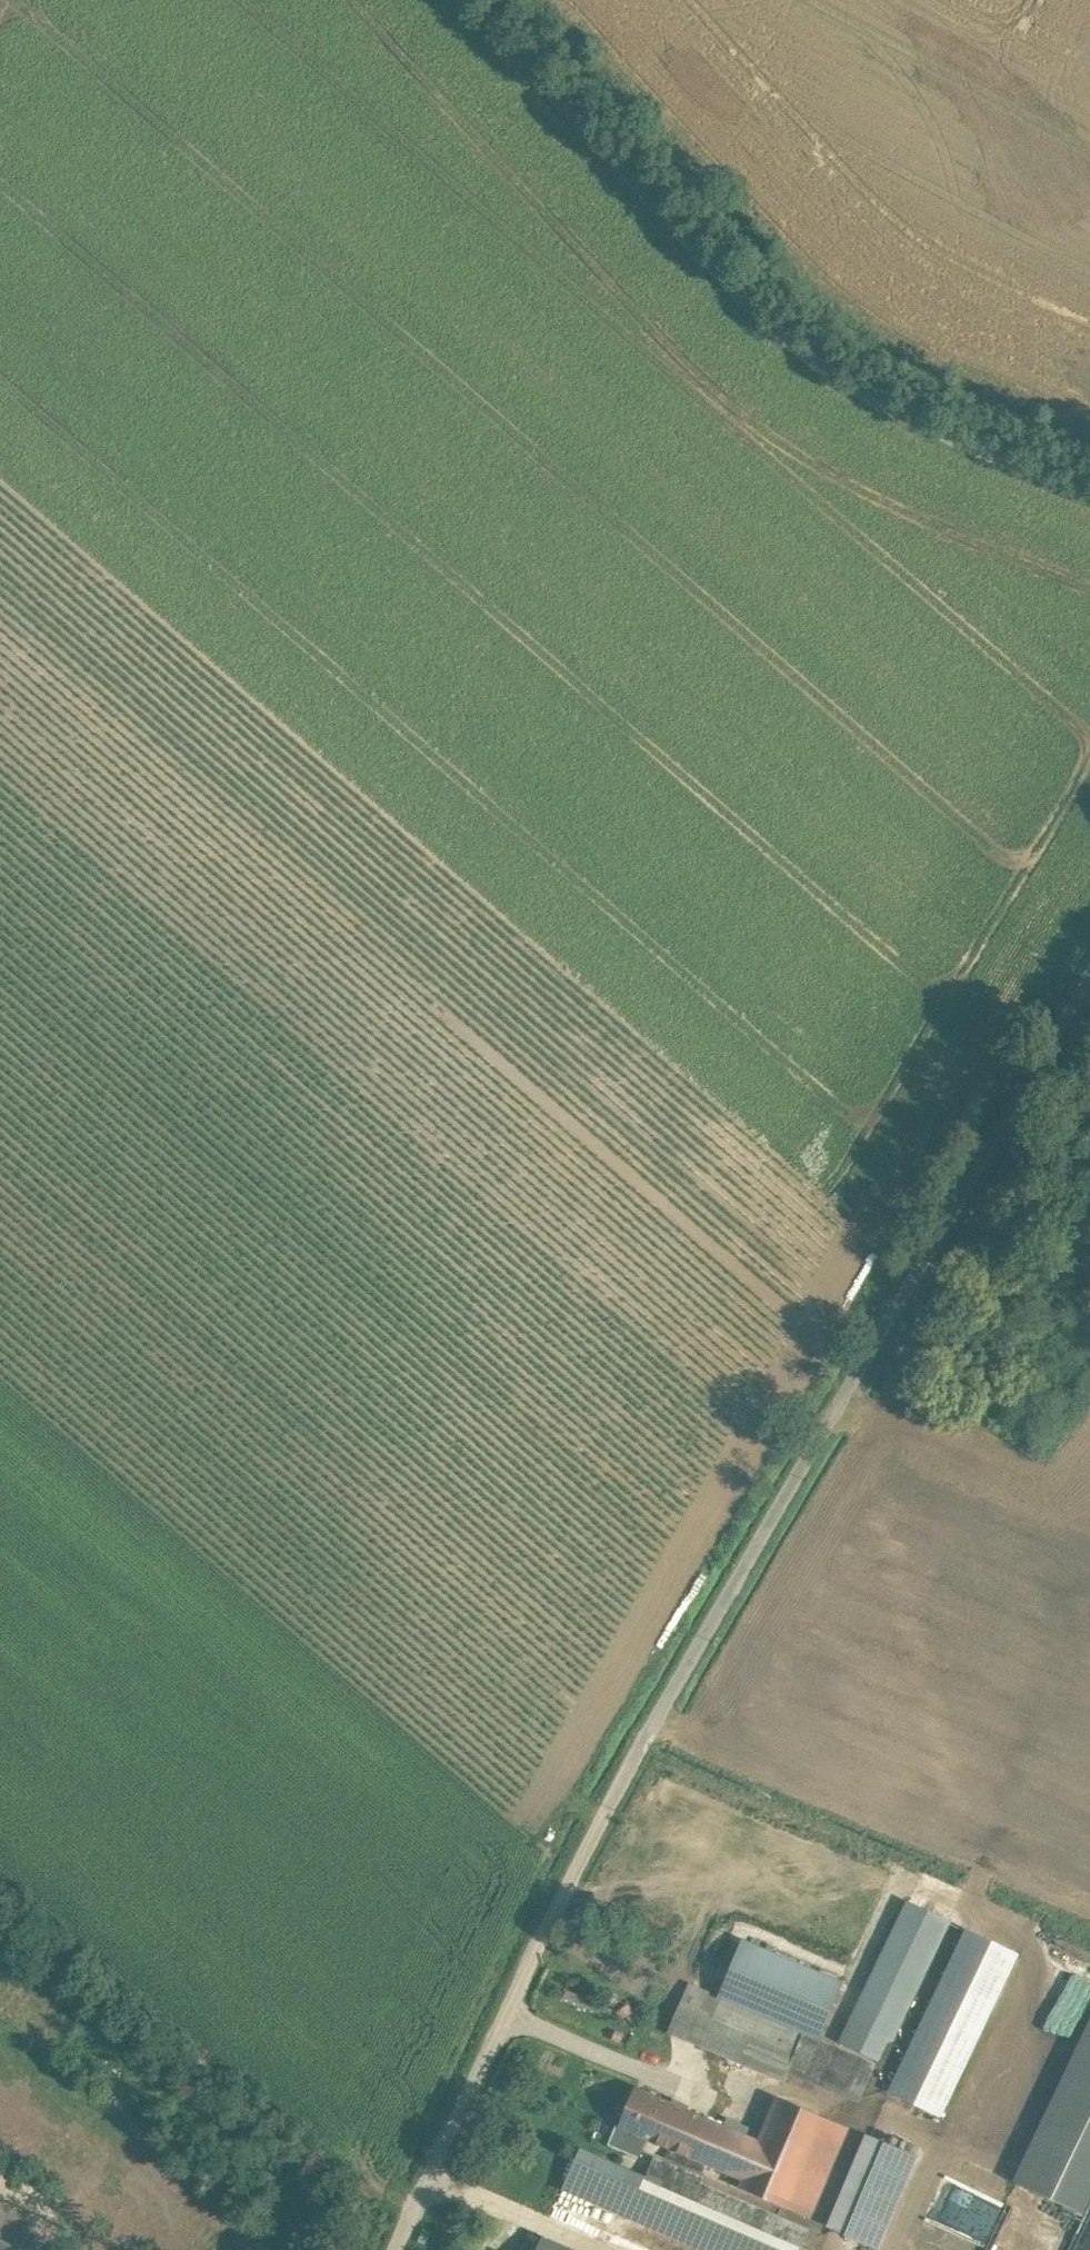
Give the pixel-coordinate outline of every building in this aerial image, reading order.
[(908,1902),(841,2042),(877,2059),(886,2039),(890,2040),(947,1921),(908,1902)] [(967,1931),(891,2091),(939,2114),(1016,1954),(967,1931)] [(841,1982),(743,1940),(719,1997),(805,2034),(817,2039),(841,1982)] [(690,1985),(670,2031),(699,2044),(719,1997),(690,1985)] [(805,2034),(719,1997),(699,2044),(785,2080),(791,2066),(805,2034)] [(1018,2181),(1083,2211),(1089,2196),(1089,2027),(1018,2181)] [(817,2039),(805,2034),(791,2066),(861,2096),(875,2064),(817,2039)] [(758,2142),(636,2089),(620,2125),(617,2123),(608,2144),(638,2157),(647,2137),(743,2178),(758,2142)] [(848,2127),(777,2097),(758,2142),(743,2178),(739,2187),(810,2218),(848,2127)] [(871,2137),(833,2227),(878,2247),(916,2156),(871,2137)] [(659,2158),(650,2179),(583,2151),(566,2191),(707,2249),(799,2249),(807,2230),(700,2185),(703,2177),(659,2158)] [(545,2237),(539,2249),(573,2249),(545,2237)]
